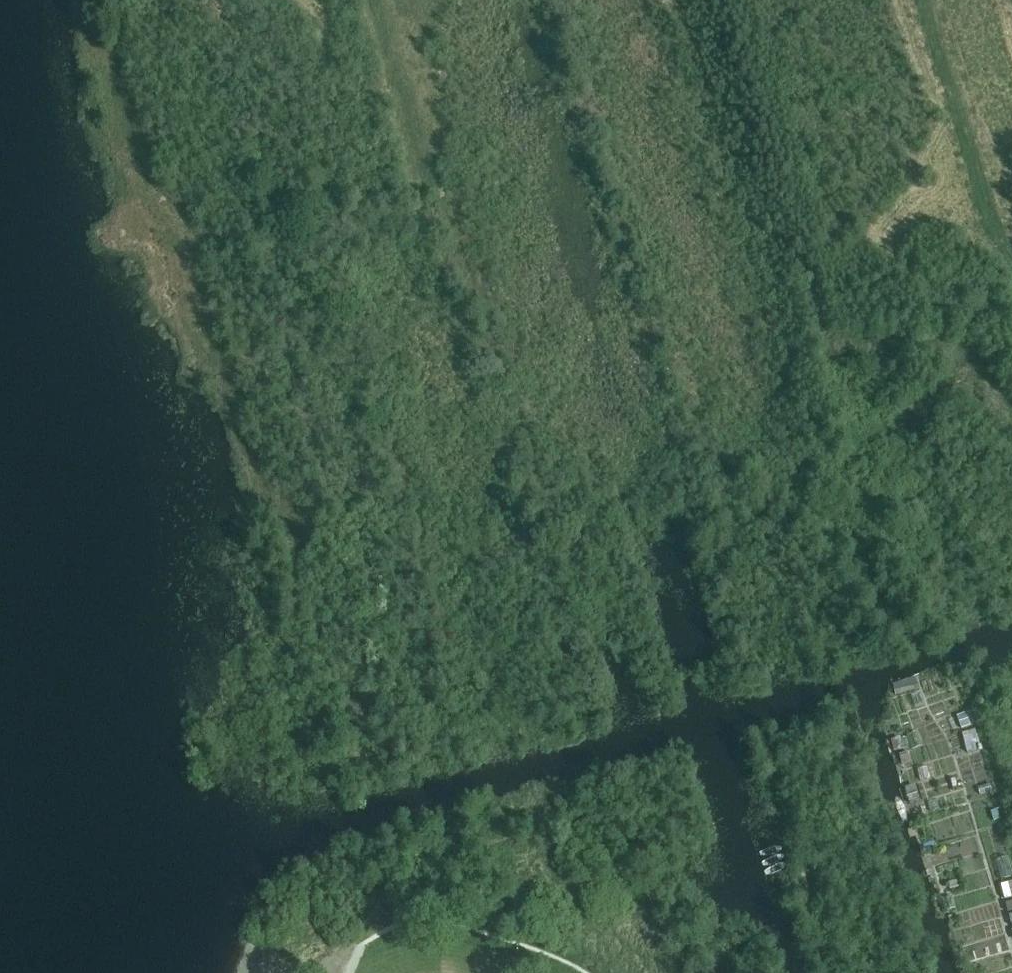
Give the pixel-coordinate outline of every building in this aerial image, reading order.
[(1011,903),(1011,888),(1001,889),(1002,903),(1011,903)] [(992,913),(989,893),(954,899),(958,919),(992,913)]
